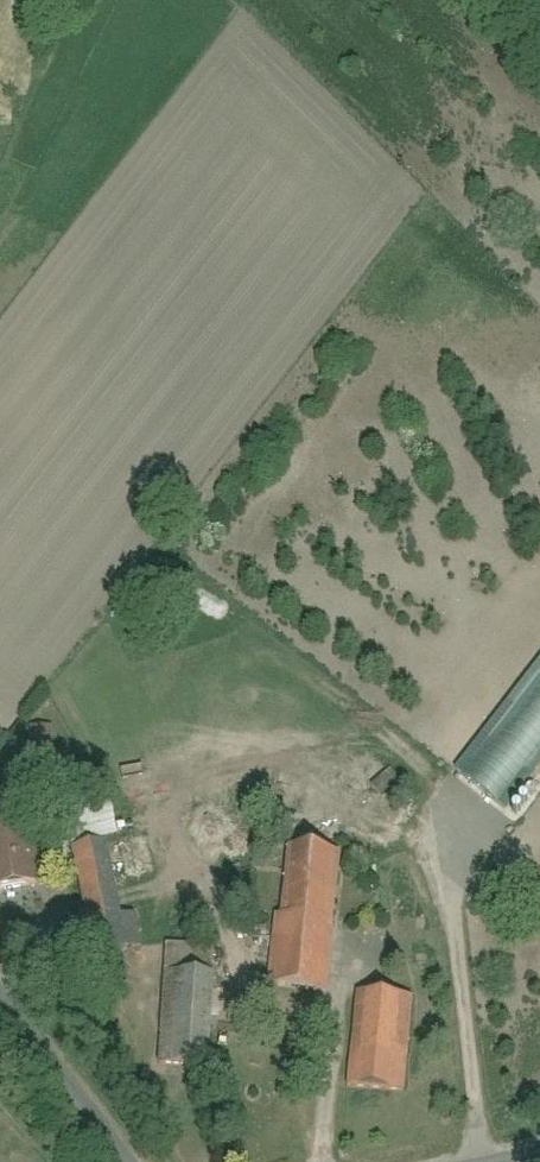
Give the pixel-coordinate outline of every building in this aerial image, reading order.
[(391,771),(376,792),(402,811),(417,791),(391,771)] [(109,799),(58,810),(91,961),(142,950),(109,799)] [(0,834),(0,897),(33,893),(25,831),(0,834)] [(278,851),(266,994),(326,999),(338,856),(278,851)] [(208,983),(162,981),(157,1065),(204,1068),(208,983)] [(355,996),(346,1091),(401,1096),(411,1002),(355,996)]
